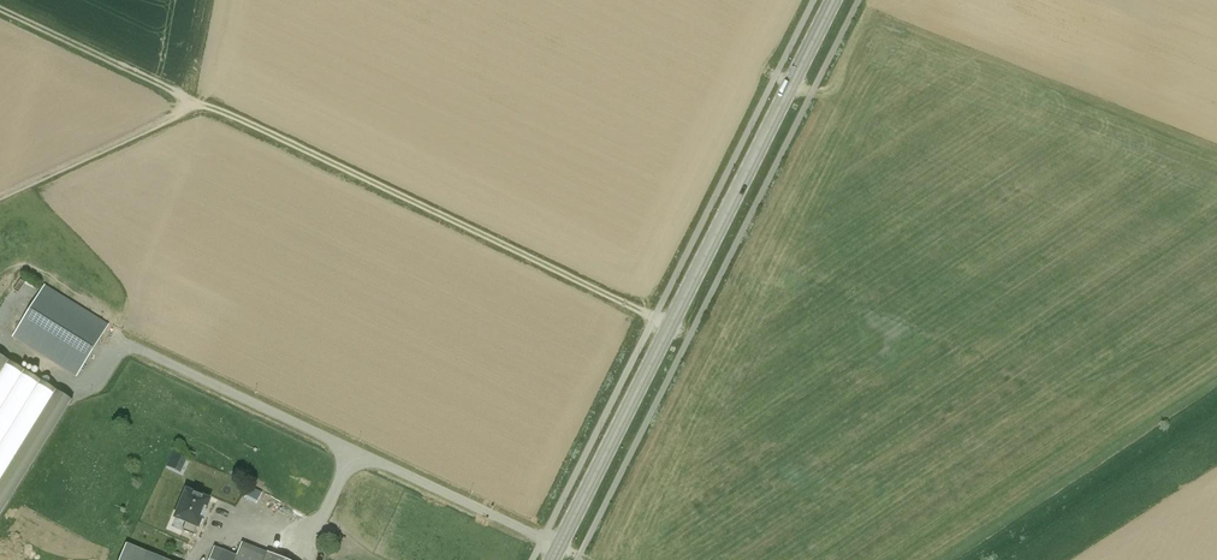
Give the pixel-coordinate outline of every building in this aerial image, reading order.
[(13,337),(76,376),(108,325),(44,286),(13,337)] [(0,358),(0,518),(72,402),(0,358)] [(179,470),(185,455),(172,450),(166,466),(179,470)] [(257,503),(262,491),(252,487),(247,498),(257,503)] [(186,491),(175,518),(186,522),(182,531),(194,536),(208,500),(186,491)] [(209,559),(282,559),(267,554),(242,543),(236,556),(214,548),(209,559)]
